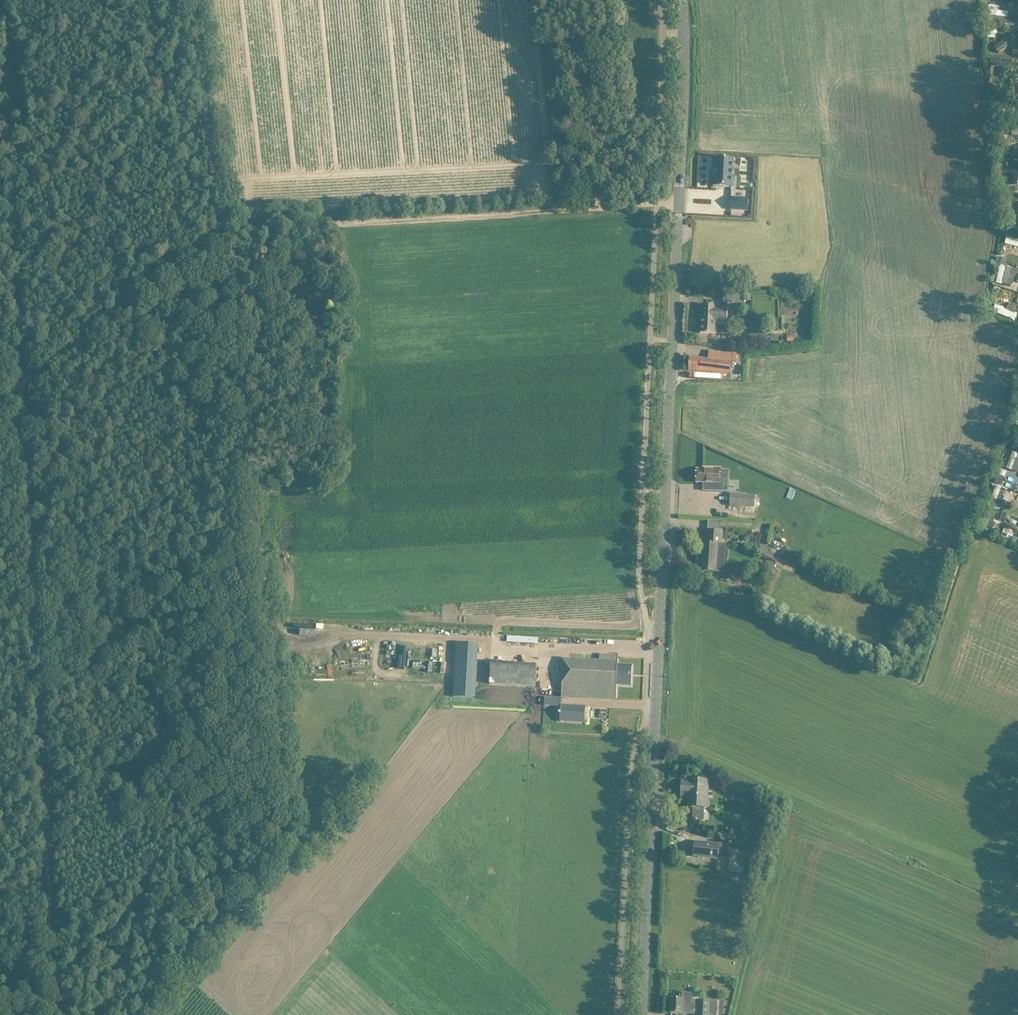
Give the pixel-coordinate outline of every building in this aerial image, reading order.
[(1010,78),(1012,61),(991,59),(990,67),(1003,68),(1003,78),(1010,78)] [(714,169),(714,176),(715,176),(714,187),(733,188),(734,159),(716,158),(715,170),(714,169)] [(749,199),(740,198),(731,198),(730,211),(748,211),(749,199)] [(812,291),(803,291),(804,302),(813,302),(812,291)] [(724,302),(739,303),(740,294),(724,293),(724,302)] [(322,309),(322,308),(322,298),(314,298),(314,296),(308,296),(308,309),(322,309)] [(701,306),(700,334),(710,334),(716,334),(717,323),(727,324),(728,307),(718,307),(711,306),(701,306)] [(733,354),(727,353),(709,351),(708,359),(690,357),(689,370),(731,375),(733,354)] [(697,470),(697,483),(704,483),(703,491),(720,492),(720,486),(721,480),(728,480),(729,470),(728,470),(721,470),(721,469),(713,468),(713,470),(697,470)] [(730,506),(755,508),(756,496),(731,493),(730,506)] [(1008,532),(1016,536),(1017,531),(1017,525),(1013,522),(1008,532)] [(701,571),(711,572),(717,572),(719,544),(722,545),(723,532),(707,531),(706,543),(703,543),(701,571)] [(751,531),(745,534),(749,541),(755,538),(751,531)] [(608,661),(578,660),(562,659),(561,673),(562,673),(561,697),(616,700),(617,686),(632,686),(633,665),(618,665),(618,662),(608,661)] [(426,671),(426,661),(418,661),(418,671),(426,671)] [(546,690),(547,671),(498,669),(497,688),(546,690)] [(561,706),(560,721),(584,722),(585,707),(561,706)] [(682,781),(682,796),(689,796),(689,807),(693,808),(693,821),(704,821),(705,808),(706,808),(706,807),(708,806),(708,801),(707,800),(707,799),(705,799),(706,781),(707,782),(707,781),(700,781),(690,780),(690,781),(682,781)] [(720,845),(705,843),(695,842),(694,856),(718,859),(719,858),(729,859),(731,847),(720,846),(720,845)] [(697,1014),(717,1014),(718,1001),(699,1000),(692,1000),(692,994),(683,993),(682,999),(671,999),(671,1014),(681,1014),(697,1014)]
